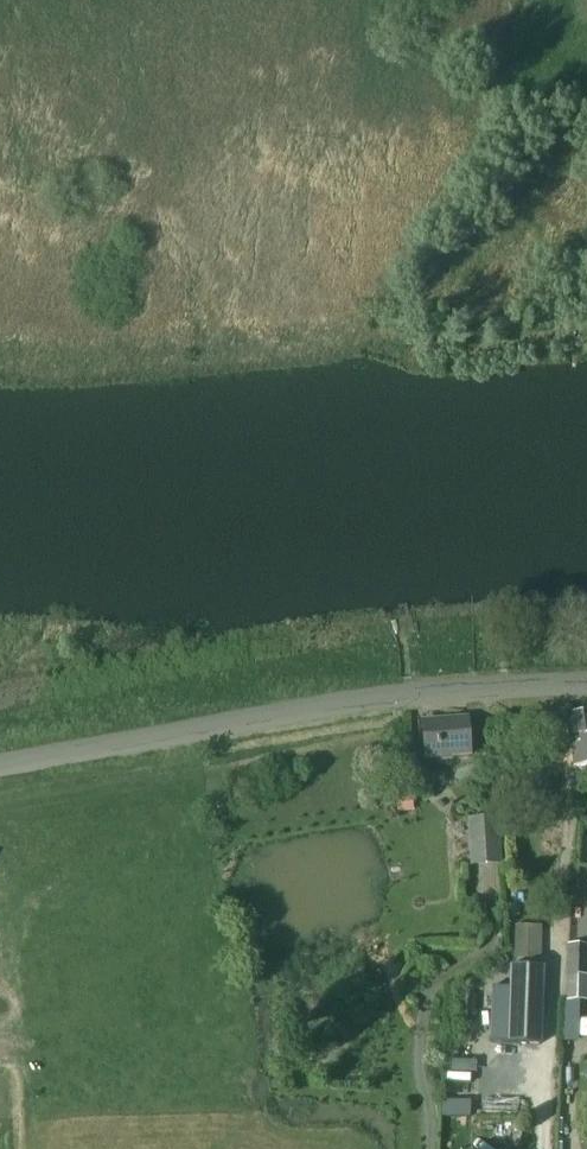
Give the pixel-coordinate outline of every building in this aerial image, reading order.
[(586,763),(586,712),(568,714),(569,722),(566,724),(567,733),(571,734),(575,765),(586,763)] [(470,757),(468,719),(424,722),(426,760),(470,757)] [(472,867),(501,865),(499,817),(469,819),(472,867)] [(541,959),(541,925),(515,925),(515,958),(541,959)] [(566,945),(566,1001),(586,1001),(586,945),(566,945)] [(508,1043),(541,1044),(544,966),(511,965),(509,1013),(492,1013),(491,1041),(508,1041),(508,1043)] [(516,1127),(471,1126),(470,1148),(516,1148),(516,1127)]
